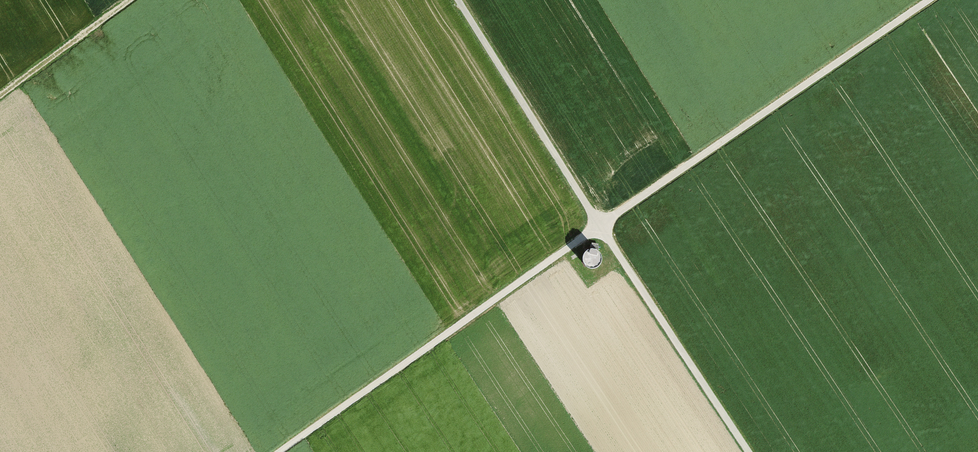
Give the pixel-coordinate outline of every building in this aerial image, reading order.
[(599,247),(580,245),(579,260),(598,262),(599,247)]
